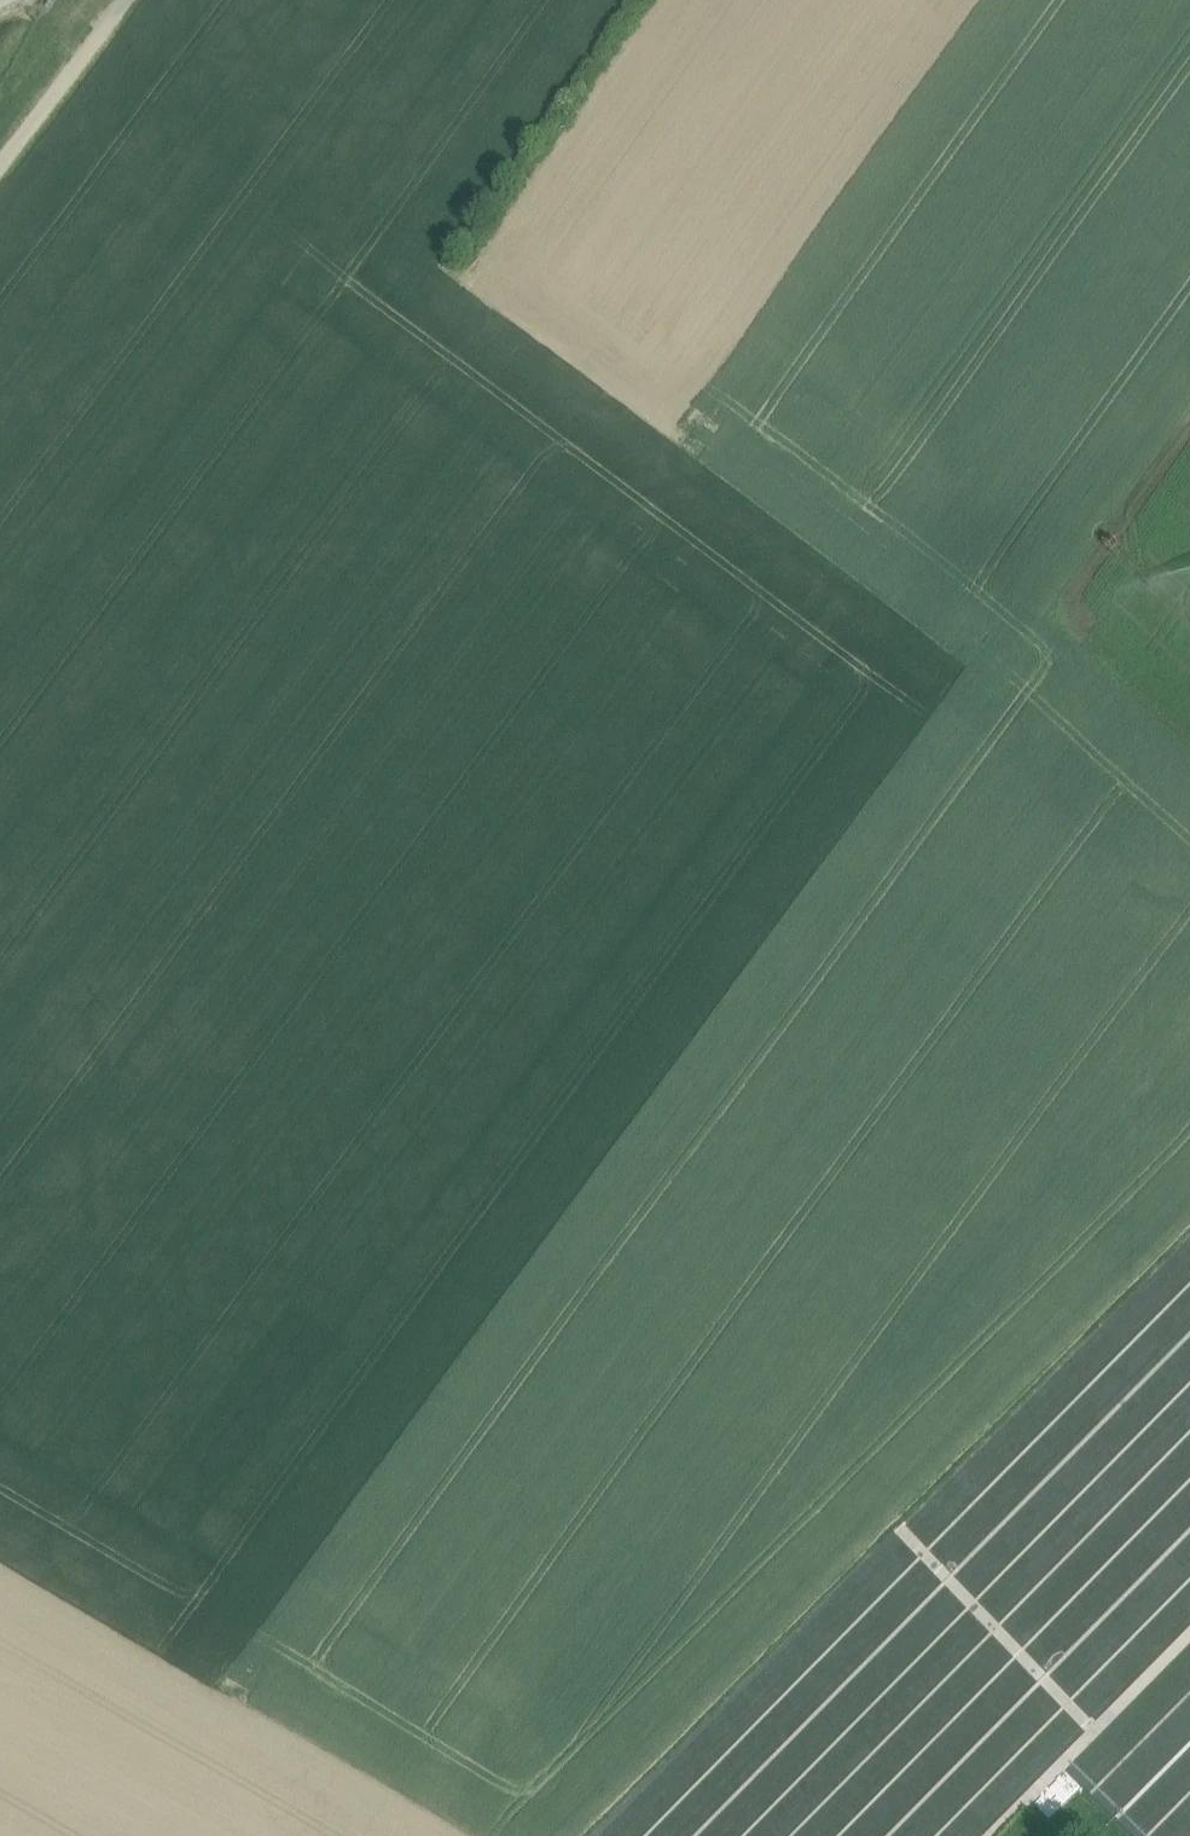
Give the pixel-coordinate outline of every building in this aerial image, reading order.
[(1120,1741),(1189,1814),(1189,1675),(1120,1741)]
